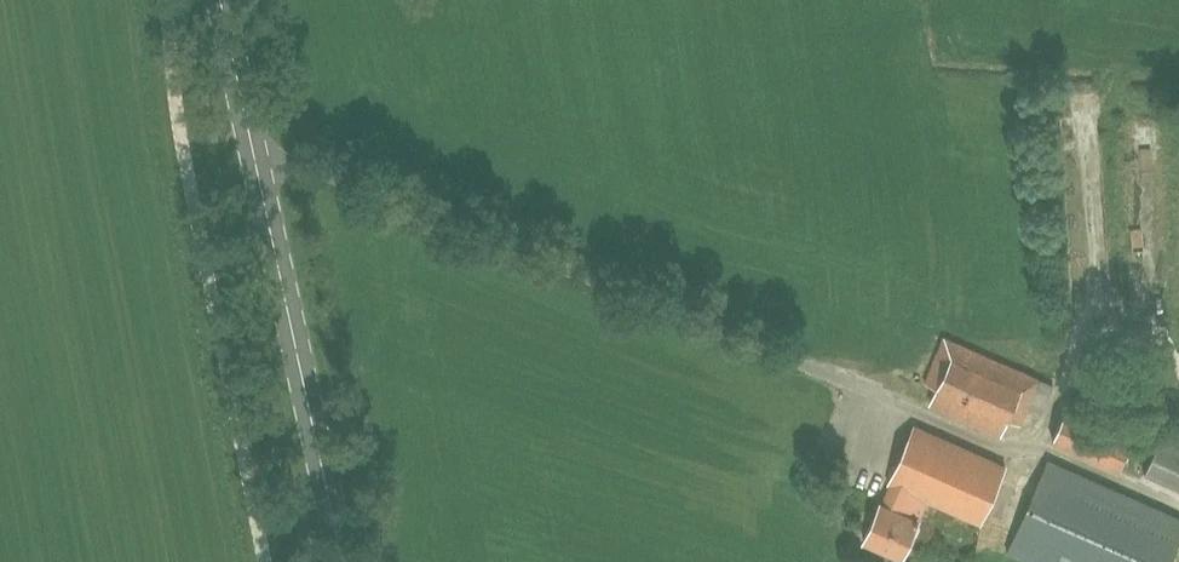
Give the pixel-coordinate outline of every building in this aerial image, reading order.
[(937,387),(930,403),(999,434),(1007,417),(1021,423),(1027,406),(1041,412),(1052,385),(1037,378),(943,337),(925,382),(937,387)] [(1052,440),(1119,470),(1138,426),(1071,397),(1052,440)] [(1178,492),(1178,427),(1172,423),(1147,477),(1178,492)] [(979,523),(1005,465),(914,425),(888,483),(889,483),(881,504),(879,503),(863,539),(902,556),(918,521),(917,520),(926,499),(979,523)] [(1032,561),(1169,561),(1178,540),(1178,517),(1048,459),(1007,551),(1032,561)]
